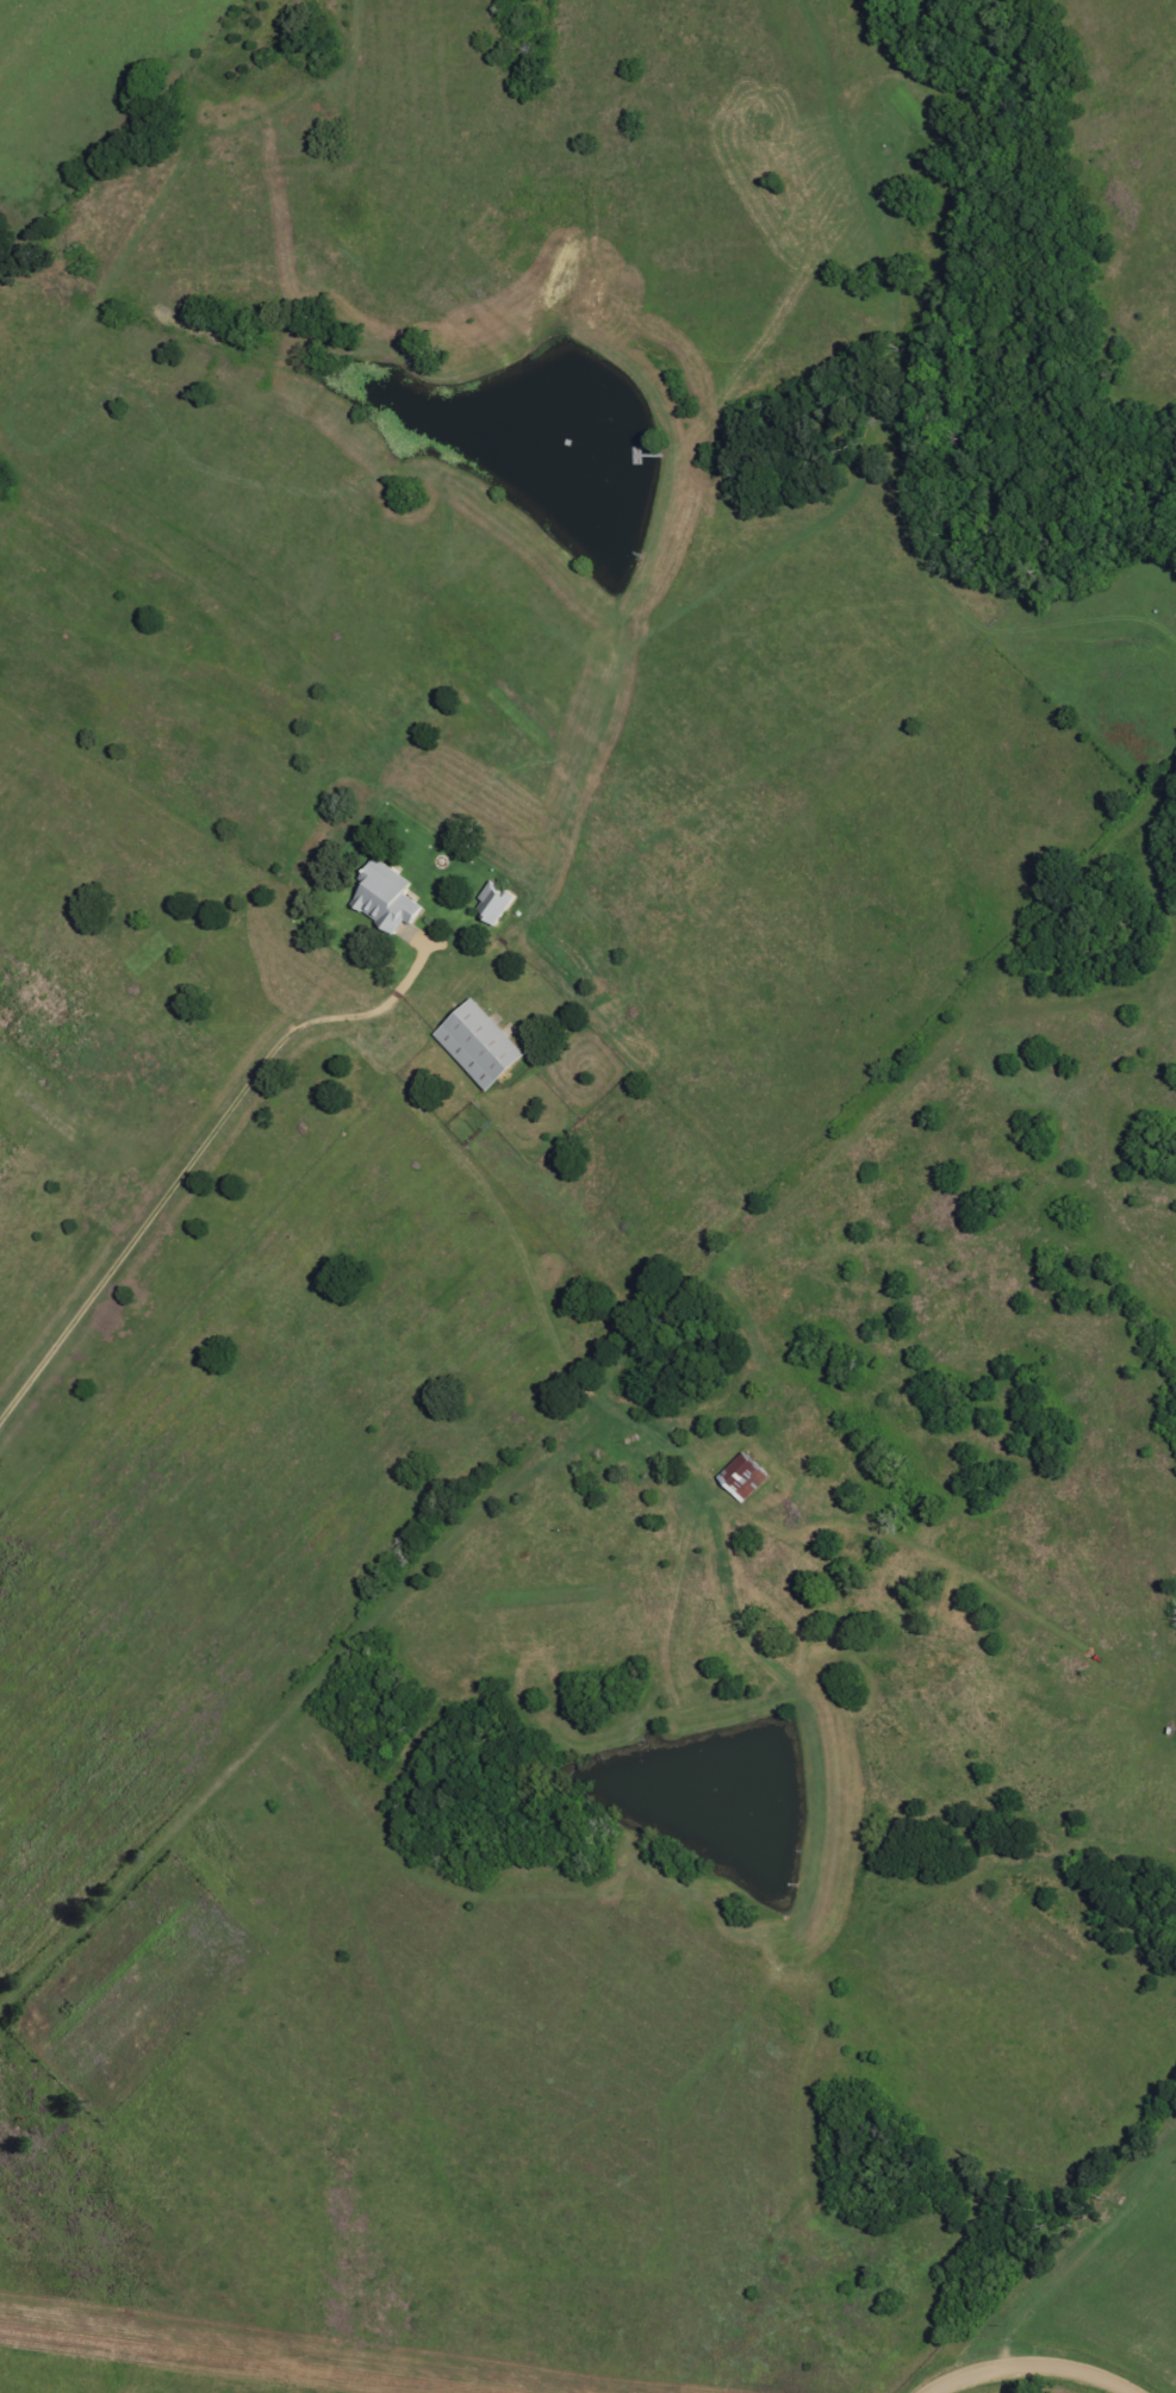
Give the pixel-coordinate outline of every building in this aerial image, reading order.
[(427,907),(407,894),(415,882),(379,858),(364,880),(370,884),(355,905),(398,933),(406,920),(414,926),(427,907)] [(477,911),(501,924),(517,894),(493,881),(477,911)] [(489,1092),(529,1056),(476,999),(436,1036),(489,1092)] [(770,1478),(746,1452),(719,1478),(744,1504),(770,1478)]
